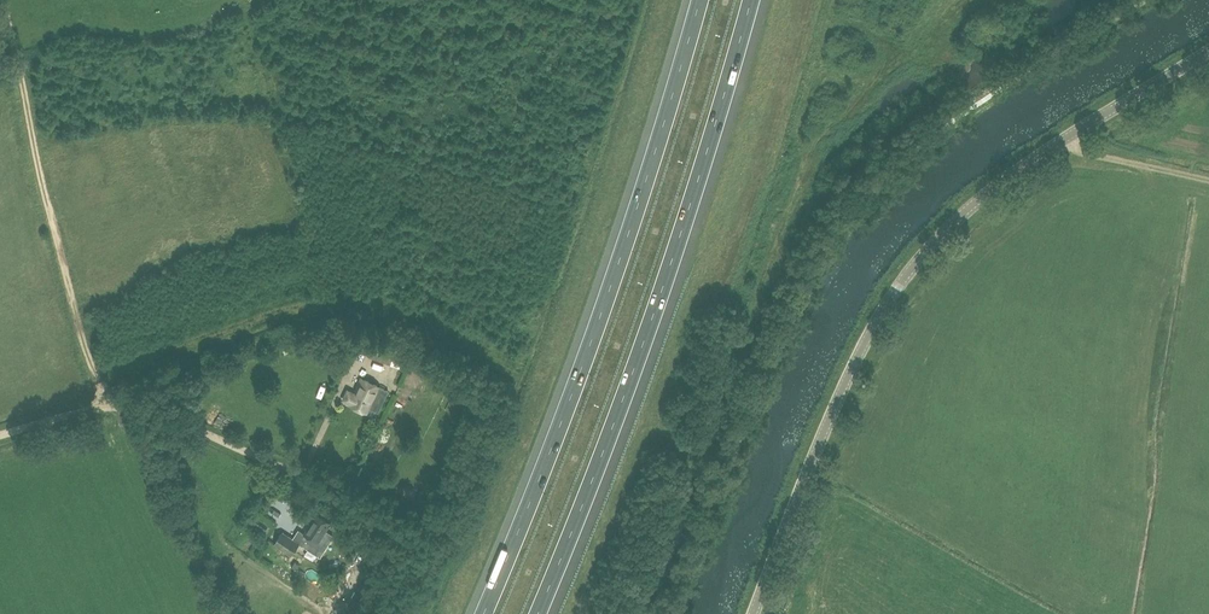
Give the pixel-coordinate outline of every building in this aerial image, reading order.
[(373,341),(368,357),(390,365),(395,348),(373,341)] [(378,412),(388,391),(361,378),(356,389),(358,390),(356,394),(348,391),(344,400),(351,403),(351,405),(367,413),(369,408),(378,412)] [(50,416),(63,414),(61,407),(49,409),(50,416)] [(21,426),(18,415),(0,420),(0,432),(21,426)] [(299,530),(294,539),(282,531),(274,544),(291,556),(299,544),(319,556),(333,534),(326,530),(330,524),(316,514),(304,534),(299,530)] [(364,577),(348,604),(362,613),(364,610),(369,613),(384,589),(364,577)]
